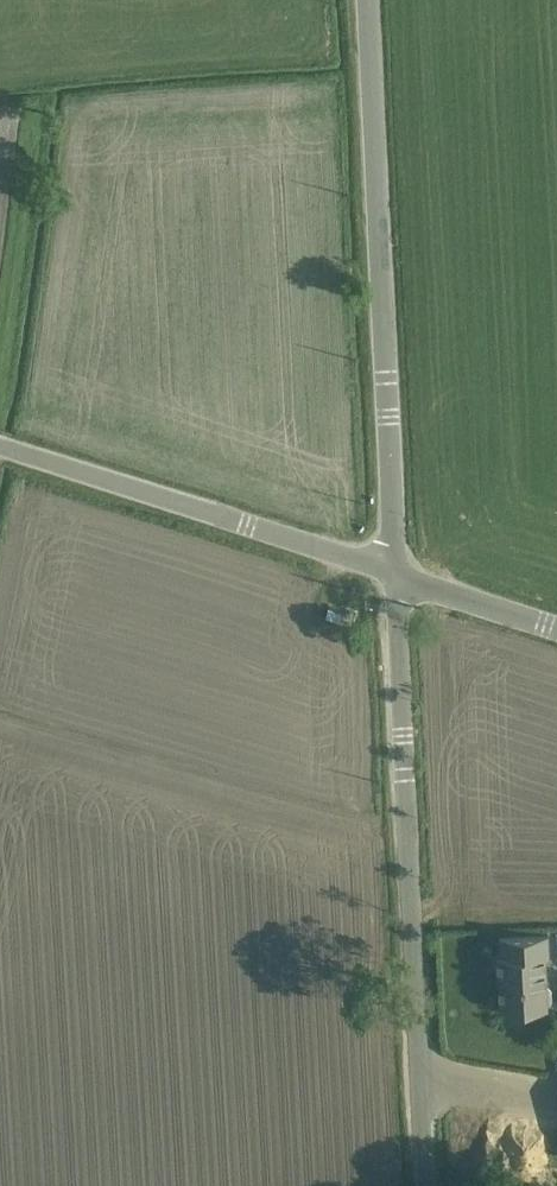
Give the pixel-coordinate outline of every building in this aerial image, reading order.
[(343,614),(327,608),(323,618),(339,624),(343,614)] [(349,623),(369,626),(372,611),(352,608),(349,623)] [(548,934),(495,935),(496,954),(486,954),(486,975),(495,975),(496,1011),(550,1010),(548,934)]
